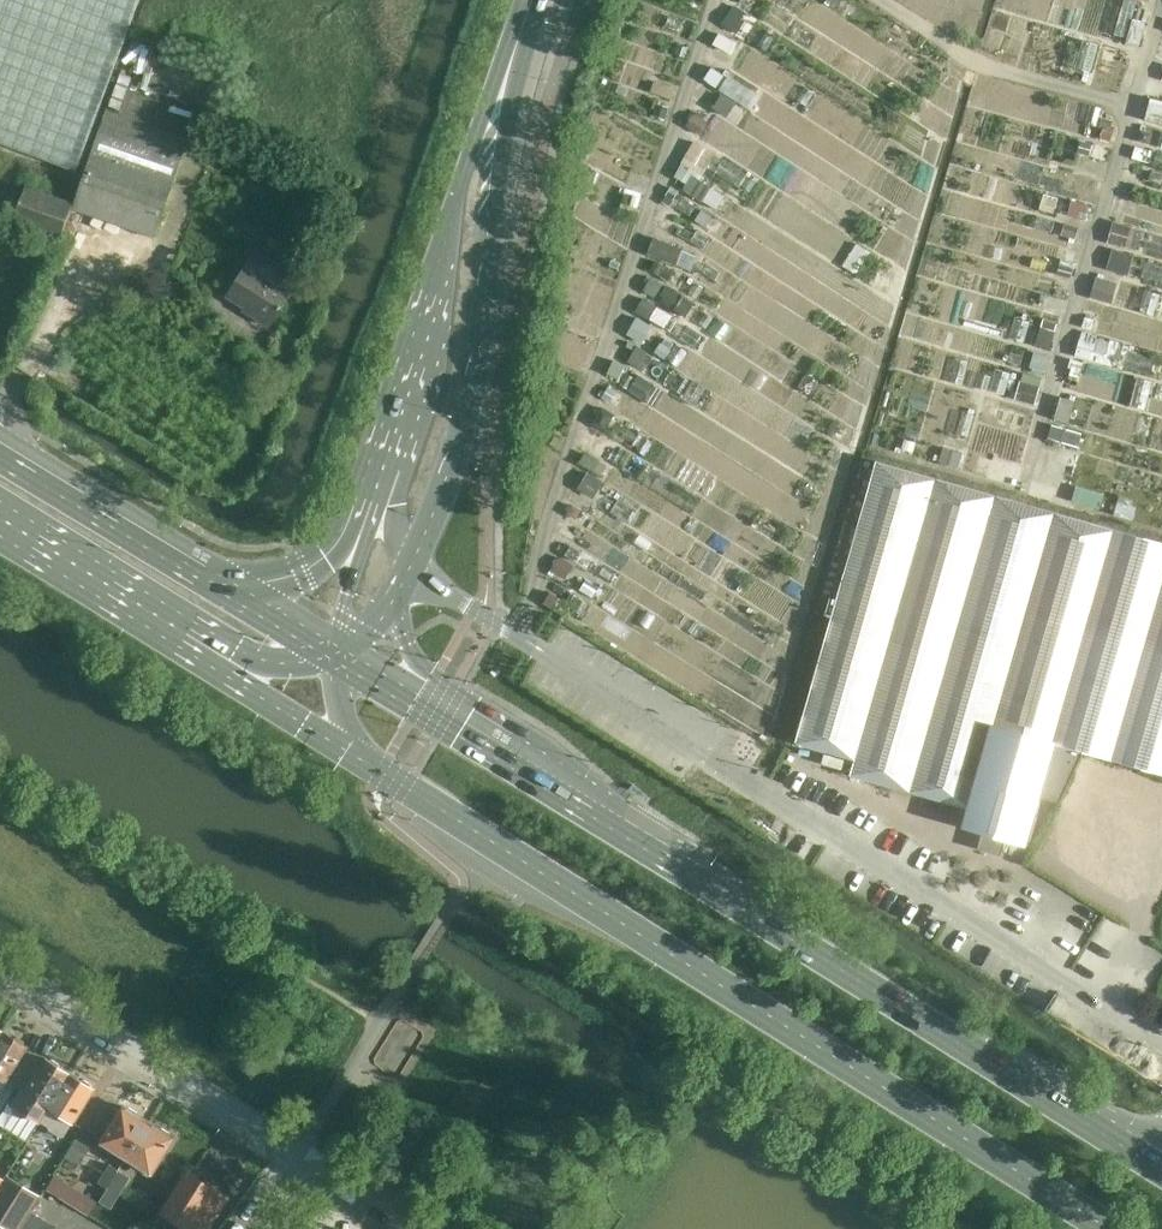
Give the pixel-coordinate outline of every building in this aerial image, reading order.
[(76,172),(140,0),(0,0),(0,144),(76,172)] [(1083,28),(1125,40),(1135,4),(1121,0),(1091,0),(1083,28)] [(107,109),(91,154),(72,209),(154,237),(197,114),(156,100),(129,90),(121,113),(107,109)] [(1143,92),(1134,130),(1161,137),(1161,97),(1143,92)] [(232,127),(222,123),(215,141),(226,145),(232,127)] [(13,220),(61,238),(73,205),(25,187),(13,220)] [(290,293),(278,285),(286,272),(255,252),(227,296),(252,312),(250,315),(269,326),(290,293)] [(794,743),(854,761),(850,775),(969,810),(965,825),(983,830),(982,831),(1006,837),(1006,836),(1023,842),(1036,798),(1059,805),(1161,834),(1161,543),(876,461),(794,743)] [(566,490),(557,518),(588,527),(596,499),(566,490)] [(550,593),(543,603),(553,610),(560,599),(550,593)] [(2,1032),(0,1036),(0,1089),(26,1047),(2,1032)] [(69,1074),(45,1059),(26,1091),(22,1089),(11,1108),(13,1112),(24,1119),(27,1118),(38,1125),(69,1074)] [(94,1089),(69,1074),(38,1125),(39,1125),(41,1124),(47,1128),(47,1130),(60,1138),(64,1137),(94,1089)] [(126,1158),(147,1122),(122,1106),(101,1142),(126,1158)] [(147,1122),(126,1158),(150,1173),(172,1138),(147,1122)] [(83,1129),(70,1149),(65,1157),(78,1166),(96,1137),(83,1129)] [(106,1188),(118,1170),(108,1164),(97,1183),(106,1188)] [(118,1170),(106,1188),(98,1202),(109,1208),(117,1195),(118,1196),(129,1178),(118,1170)] [(186,1228),(208,1228),(227,1197),(187,1172),(174,1192),(161,1184),(147,1205),(161,1214),(186,1228)] [(31,1212),(40,1198),(6,1176),(0,1185),(0,1227),(2,1228),(20,1228),(31,1212)] [(43,1219),(31,1212),(20,1228),(37,1228),(43,1219)] [(37,1228),(54,1228),(55,1227),(43,1219),(37,1228)]
